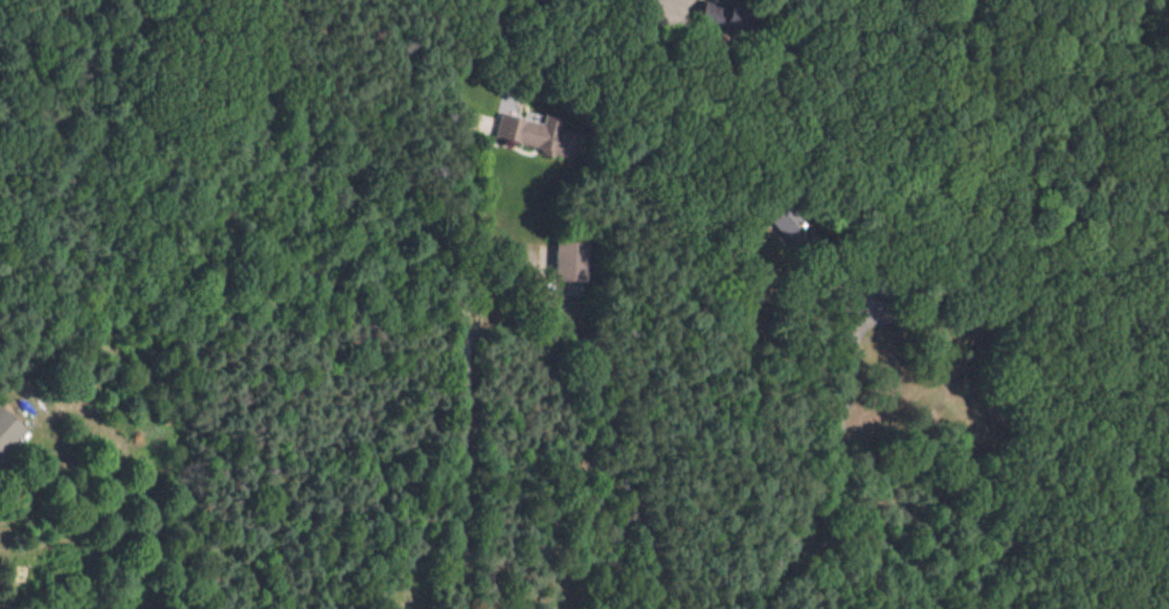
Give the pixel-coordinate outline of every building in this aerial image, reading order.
[(716,36),(716,29),(724,28),(724,0),(703,0),(698,0),(699,36),(716,36)] [(492,138),(547,152),(555,119),(542,115),(540,124),(497,114),(492,138)] [(783,241),(795,230),(777,211),(766,222),(783,241)] [(582,242),(553,242),(553,281),(581,281),(582,242)] [(0,409),(0,452),(4,455),(24,425),(0,409)]
